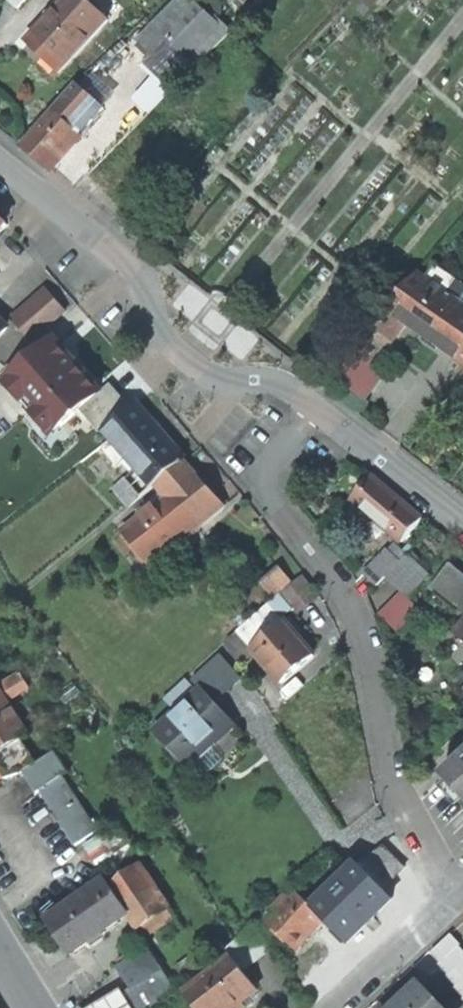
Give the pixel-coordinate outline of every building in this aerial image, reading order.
[(19,0),(0,0),(0,21),(19,0)] [(86,0),(68,0),(34,36),(67,66),(109,21),(86,0)] [(217,16),(213,20),(193,0),(182,0),(139,42),(151,55),(142,64),(158,79),(149,88),(161,100),(232,31),(217,16)] [(78,87),(24,147),(52,171),(82,136),(104,110),(78,87)] [(8,226),(0,219),(0,236),(8,226)] [(390,310),(408,323),(462,362),(462,306),(462,305),(462,287),(437,268),(428,282),(419,274),(390,310)] [(48,292),(14,321),(33,342),(67,313),(48,292)] [(379,362),(408,323),(390,310),(360,348),(379,362)] [(8,330),(0,323),(0,340),(8,330)] [(32,417),(37,416),(54,435),(80,411),(101,393),(57,343),(10,385),(28,405),(26,411),(32,417)] [(101,435),(105,431),(132,408),(111,385),(101,393),(80,411),(101,435)] [(105,431),(131,461),(143,474),(173,448),(136,405),(132,408),(105,431)] [(133,507),(157,486),(186,462),(173,448),(143,474),(131,461),(125,467),(133,476),(117,490),(133,507)] [(157,486),(168,499),(173,495),(201,529),(225,508),(186,462),(157,486)] [(324,465),(314,475),(323,483),(333,473),(324,465)] [(378,470),(352,499),(404,543),(429,513),(378,470)] [(168,499),(124,536),(152,569),(201,529),(173,495),(168,499)] [(365,574),(377,587),(387,577),(401,563),(389,550),(365,574)] [(401,563),(387,577),(408,597),(429,576),(408,555),(401,563)] [(436,582),(462,603),(462,573),(451,563),(436,582)] [(275,600),(282,594),(293,586),(281,570),(263,585),(275,600)] [(303,578),(293,586),(310,607),(320,599),(303,578)] [(293,586),(282,594),(299,615),(310,607),(293,586)] [(235,631),(252,651),(284,622),(267,603),(235,631)] [(284,622),(252,651),(282,685),(315,657),(284,622)] [(209,668),(229,690),(242,679),(222,656),(209,668)] [(194,682),(203,691),(214,704),(229,690),(209,668),(194,682)] [(214,704),(203,691),(157,733),(189,768),(217,743),(219,746),(221,744),(213,736),(229,722),(235,729),(236,728),(214,704)] [(22,742),(29,737),(0,692),(0,756),(22,742)] [(38,795),(41,792),(77,847),(100,832),(65,778),(70,774),(57,754),(39,765),(25,774),(38,795)] [(443,776),(462,798),(462,759),(443,776)] [(385,846),(358,865),(383,891),(406,868),(385,846)] [(141,864),(112,886),(132,915),(141,931),(171,908),(146,873),(148,871),(147,869),(144,870),(142,866),(143,866),(141,864)] [(341,882),(346,887),(319,913),(326,920),(349,944),(393,901),(383,891),(358,865),(341,882)] [(108,881),(48,923),(72,957),(132,915),(112,886),(108,881)] [(275,915),(267,922),(296,950),(326,920),(319,913),(297,892),(290,899),(285,895),(270,910),(275,915)] [(256,926),(233,946),(249,969),(274,950),(256,926)] [(441,964),(460,947),(461,946),(453,936),(432,954),(441,964)] [(448,976),(462,963),(462,950),(460,947),(441,964),(439,965),(444,971),(448,976)] [(119,970),(133,990),(125,996),(133,1007),(153,1007),(161,1003),(159,1000),(175,989),(148,949),(134,959),(131,954),(119,962),(123,967),(119,970)] [(232,958),(185,992),(196,1007),(235,1007),(256,993),(232,958)] [(456,988),(462,982),(462,963),(448,976),(456,988)] [(431,980),(451,1007),(462,1007),(462,998),(456,988),(448,976),(444,971),(431,980)] [(400,1007),(440,1007),(421,988),(400,1007)]
